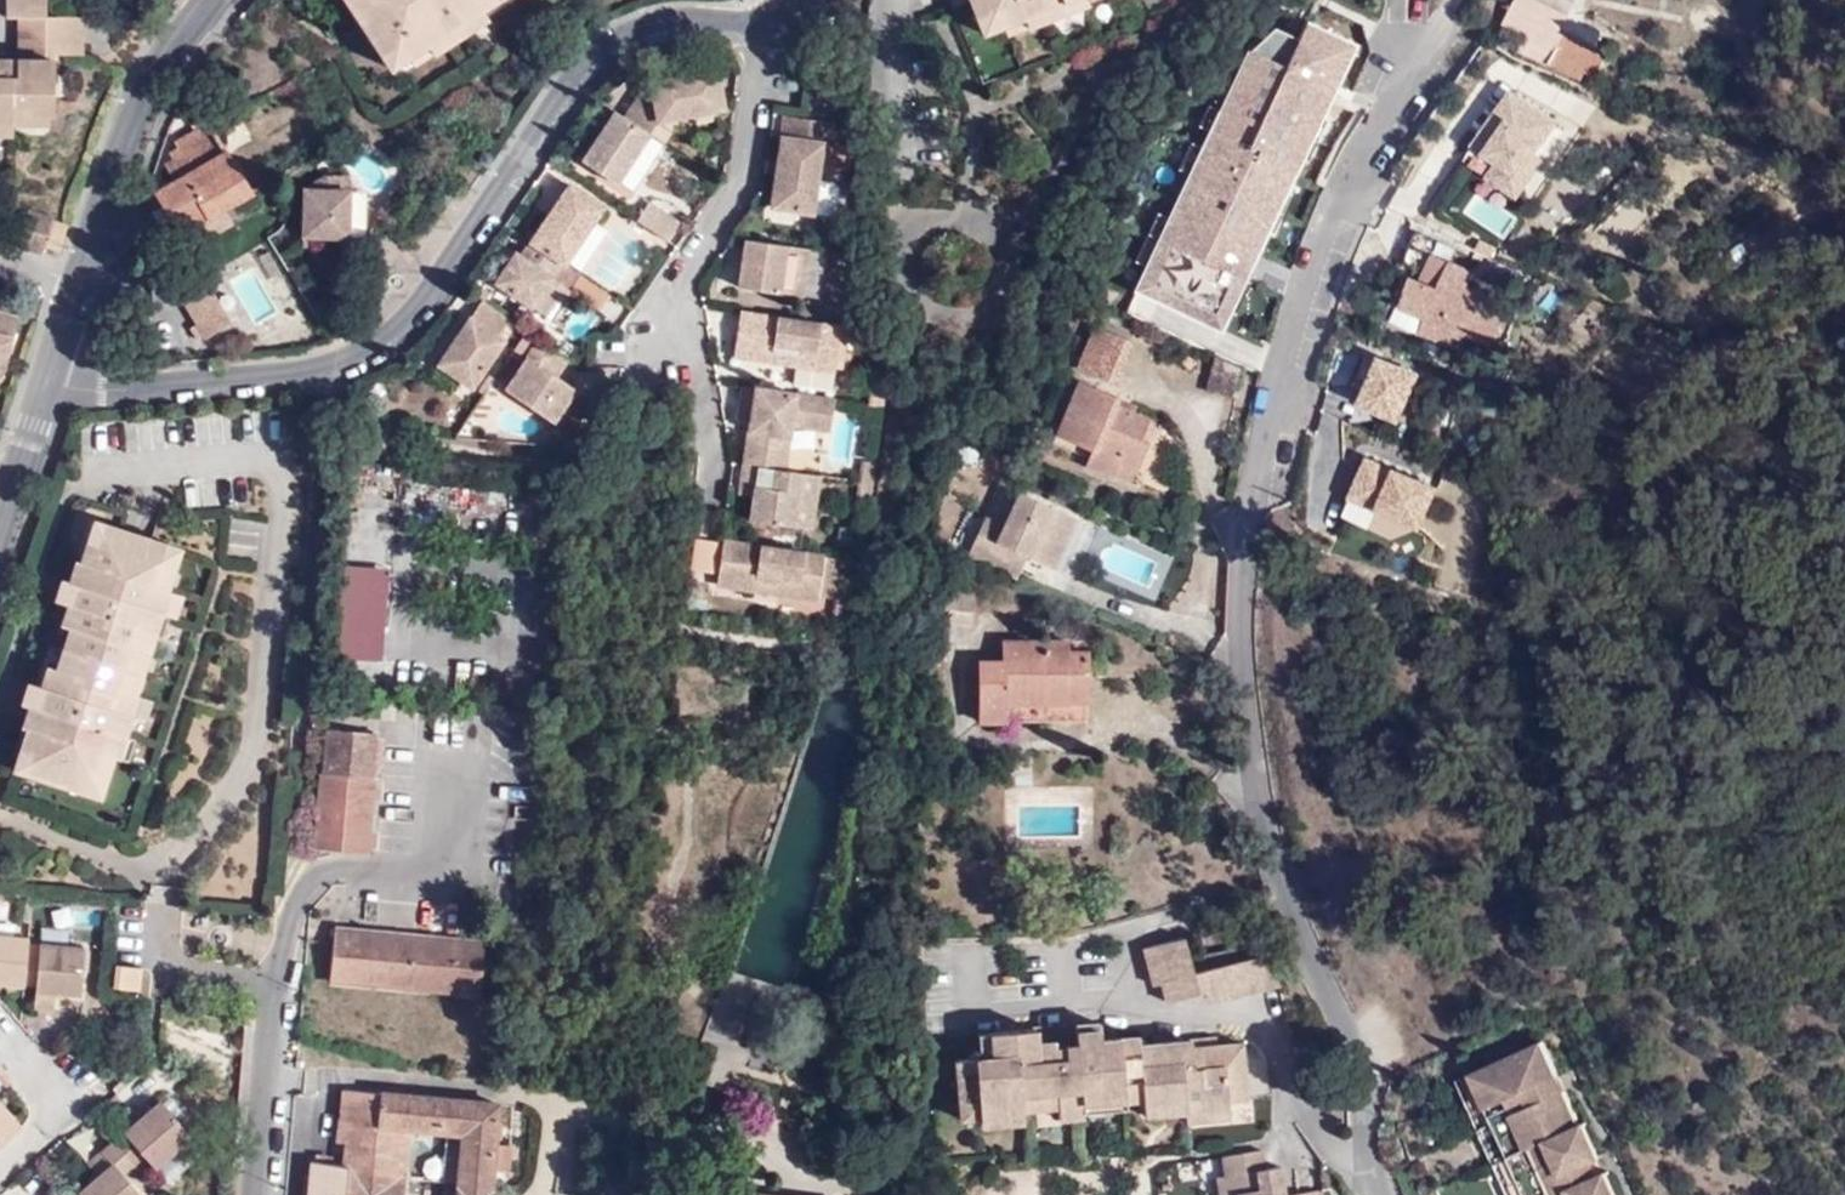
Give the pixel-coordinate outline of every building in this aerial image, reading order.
[(21,40),(86,40),(87,21),(50,21),(49,0),(8,0),(8,21),(20,22),(21,40)] [(381,60),(399,47),(408,60),(426,48),(431,56),(485,22),(479,13),(471,0),(342,0),(381,60)] [(498,0),(471,0),(479,13),(498,0)] [(972,20),(993,11),(998,25),(1063,0),(965,0),(972,20)] [(1081,0),(1063,0),(998,25),(1003,36),(1083,5),(1081,0)] [(979,34),(998,25),(993,11),(972,20),(979,34)] [(1135,289),(1220,329),(1228,311),(1235,314),(1250,281),(1244,278),(1266,231),(1273,234),(1292,194),(1285,191),(1300,159),(1307,162),(1327,119),(1321,116),(1354,46),(1305,23),(1298,39),(1278,30),(1258,55),(1239,95),(1229,90),(1135,289)] [(1538,50),(1552,57),(1563,36),(1549,29),(1538,50)] [(1563,36),(1552,57),(1548,67),(1580,82),(1584,75),(1594,80),(1605,56),(1563,36)] [(20,47),(21,63),(18,63),(18,91),(0,91),(0,127),(14,127),(14,113),(29,113),(30,119),(50,119),(55,118),(56,58),(87,58),(86,48),(20,47)] [(389,72),(408,60),(399,47),(381,60),(389,72)] [(433,59),(431,56),(426,48),(408,60),(415,70),(433,59)] [(697,66),(695,56),(678,60),(680,70),(697,66)] [(18,63),(0,63),(0,91),(18,91),(18,63)] [(622,122),(647,139),(658,123),(679,119),(678,111),(689,110),(689,117),(721,111),(713,71),(646,85),(622,122)] [(828,107),(830,95),(810,92),(809,104),(828,107)] [(1475,145),(1499,162),(1489,177),(1517,196),(1564,129),(1512,92),(1475,145)] [(678,111),(679,119),(689,117),(689,110),(678,111)] [(50,128),(50,119),(30,119),(29,113),(14,113),(14,127),(50,128)] [(614,188),(647,139),(622,122),(613,116),(585,158),(592,164),(587,171),(614,188)] [(782,119),(779,143),(818,148),(828,149),(831,125),(782,119)] [(253,194),(208,125),(172,144),(176,151),(167,156),(171,163),(164,167),(172,183),(153,195),(173,229),(189,220),(202,242),(232,225),(224,211),(253,194)] [(14,127),(0,127),(0,139),(14,140),(14,127)] [(818,148),(779,143),(769,213),(809,218),(813,185),(818,148)] [(581,166),(587,171),(592,164),(585,158),(581,166)] [(303,238),(316,239),(347,238),(348,179),(327,178),(326,194),(303,194),(303,238)] [(326,194),(327,178),(325,178),(304,191),(303,194),(326,194)] [(813,185),(809,218),(827,220),(835,216),(837,194),(833,188),(813,185)] [(549,218),(531,246),(561,265),(564,267),(602,210),(569,189),(554,210),(559,213),(554,221),(549,218)] [(633,224),(664,245),(677,226),(647,205),(633,224)] [(554,210),(549,218),(554,221),(559,213),(554,210)] [(316,249),(316,239),(303,238),(303,249),(316,249)] [(495,285),(549,320),(562,300),(543,288),(549,279),(567,291),(577,276),(564,267),(561,265),(531,246),(529,244),(518,259),(513,256),(495,285)] [(799,302),(807,254),(745,244),(742,263),(750,265),(749,273),(740,272),(738,292),(799,302)] [(1445,270),(1449,263),(1432,256),(1429,263),(1445,270)] [(742,263),(740,272),(749,273),(750,265),(742,263)] [(1441,280),(1445,270),(1429,263),(1425,273),(1441,280)] [(1445,270),(1470,282),(1473,274),(1449,263),(1445,270)] [(1467,290),(1470,282),(1445,270),(1441,280),(1425,273),(1420,283),(1412,280),(1400,308),(1425,318),(1462,334),(1493,347),(1506,313),(1486,305),(1488,298),(1467,290)] [(568,291),(598,312),(608,297),(578,277),(568,291)] [(543,288),(562,300),(568,291),(567,291),(549,279),(543,288)] [(204,336),(230,322),(206,280),(180,295),(204,336)] [(506,321),(478,302),(478,304),(481,306),(506,322),(506,321)] [(506,322),(481,306),(478,304),(438,363),(472,385),(503,339),(498,335),(506,322)] [(21,321),(0,315),(0,382),(21,321)] [(835,374),(841,332),(742,316),(735,359),(835,374)] [(1456,348),(1462,334),(1425,318),(1419,332),(1456,348)] [(1130,344),(1094,329),(1079,366),(1113,381),(1130,344)] [(549,420),(571,388),(553,376),(564,360),(541,346),(536,342),(504,390),(549,420)] [(1362,401),(1401,417),(1419,373),(1381,356),(1362,401)] [(1239,369),(1211,358),(1205,391),(1231,399),(1239,369)] [(1134,469),(1146,443),(1137,439),(1145,419),(1114,406),(1117,400),(1078,383),(1057,433),(1093,450),(1087,464),(1113,477),(1120,462),(1134,469)] [(830,434),(833,404),(741,391),(739,412),(752,414),(750,426),(745,462),(785,468),(791,428),(830,434)] [(752,414),(739,412),(737,423),(750,426),(752,414)] [(1137,439),(1146,443),(1154,424),(1145,419),(1137,439)] [(1380,508),(1398,468),(1369,456),(1353,496),(1380,508)] [(784,475),(785,468),(745,462),(744,469),(784,475)] [(1130,481),(1134,469),(1120,462),(1113,477),(1130,481)] [(872,487),(875,465),(863,464),(860,485),(872,487)] [(1439,485),(1398,468),(1380,508),(1422,526),(1439,485)] [(784,475),(744,469),(741,489),(757,491),(755,501),(753,524),(793,530),(801,477),(784,475)] [(813,533),(820,480),(801,477),(793,530),(813,533)] [(870,499),(872,487),(860,485),(859,496),(870,499)] [(757,491),(741,489),(740,498),(755,501),(757,491)] [(1014,551),(1026,556),(1051,568),(1074,518),(1019,491),(1004,526),(997,540),(977,531),(967,554),(1005,572),(1014,551)] [(856,511),(868,514),(870,499),(859,496),(856,511)] [(997,540),(1004,526),(984,517),(978,530),(977,531),(997,540)] [(257,557),(261,522),(230,518),(226,553),(257,557)] [(96,549),(103,528),(94,526),(87,545),(96,549)] [(154,590),(168,549),(103,528),(96,549),(87,545),(80,566),(76,564),(68,585),(76,587),(69,609),(66,607),(60,626),(70,630),(55,672),(46,669),(39,689),(43,690),(36,712),(27,709),(20,729),(26,731),(12,772),(84,795),(100,754),(112,759),(115,760),(122,740),(122,739),(130,719),(125,717),(132,697),(116,692),(124,670),(130,651),(146,656),(153,636),(161,617),(165,618),(172,596),(167,594),(154,590)] [(690,571),(714,573),(718,537),(693,535),(690,571)] [(819,603),(825,560),(731,545),(723,544),(717,587),(819,603)] [(181,554),(168,549),(154,590),(167,594),(181,554)] [(1015,577),(1026,556),(1014,551),(1005,572),(1015,577)] [(76,587),(68,585),(58,581),(53,603),(66,607),(69,609),(76,587)] [(182,600),(172,596),(165,618),(169,620),(175,621),(182,600)] [(169,620),(165,618),(161,617),(153,636),(162,639),(169,620)] [(1085,652),(1067,652),(1067,657),(1047,657),(1047,642),(1003,642),(1002,664),(979,663),(978,723),(1004,723),(1004,705),(1066,704),(1067,679),(1085,679),(1085,652)] [(1067,657),(1067,652),(1067,643),(1047,642),(1047,657),(1067,657)] [(124,670),(139,676),(146,656),(130,651),(124,670)] [(116,692),(132,697),(139,676),(124,670),(116,692)] [(1085,723),(1085,679),(1067,679),(1066,704),(1004,705),(1004,723),(1085,723)] [(43,690),(39,689),(25,684),(19,706),(27,709),(36,712),(43,690)] [(125,717),(130,719),(135,720),(142,700),(132,697),(125,717)] [(325,728),(320,774),(373,779),(377,732),(325,728)] [(122,740),(115,760),(126,764),(133,743),(122,740)] [(100,754),(84,795),(97,800),(112,759),(100,754)] [(315,850),(367,854),(373,779),(320,774),(315,850)] [(485,946),(334,929),(328,983),(479,998),(485,946)] [(24,987),(26,958),(28,941),(0,938),(0,986),(24,987)] [(1191,976),(1181,941),(1139,950),(1149,989),(1158,987),(1163,1006),(1200,996),(1207,1004),(1211,1005),(1278,989),(1260,958),(1191,976)] [(39,959),(36,988),(35,1010),(53,1011),(55,995),(81,997),(86,950),(40,947),(39,959)] [(39,959),(26,958),(24,987),(36,988),(39,959)] [(139,993),(141,971),(116,968),(113,990),(139,993)] [(1203,1113),(1230,1113),(1229,1103),(1247,1101),(1242,1045),(1218,1047),(1217,1041),(1198,1042),(1198,1049),(1181,1050),(1180,1043),(1137,1047),(1137,1039),(1099,1043),(1099,1025),(1075,1028),(1075,1037),(1064,1039),(1065,1056),(1052,1057),(1050,1030),(990,1035),(990,1053),(978,1054),(973,1054),(972,1060),(953,1061),(958,1122),(977,1120),(978,1123),(1023,1120),(1022,1110),(1056,1109),(1081,1109),(1081,1097),(1094,1097),(1095,1100),(1124,1098),(1125,1104),(1142,1102),(1142,1108),(1168,1106),(1168,1099),(1184,1099),(1184,1104),(1202,1104),(1203,1113)] [(1075,1037),(1075,1028),(1074,1028),(1050,1030),(1052,1057),(1065,1056),(1064,1039),(1075,1037)] [(977,1036),(978,1054),(990,1053),(990,1035),(977,1036)] [(1198,1049),(1198,1042),(1180,1043),(1181,1050),(1198,1049)] [(712,1065),(715,1052),(715,1050),(694,1044),(691,1059),(712,1065)] [(1466,1082),(1505,1164),(1575,1131),(1558,1097),(1526,1112),(1519,1097),(1551,1082),(1535,1048),(1466,1082)] [(1490,1170),(1505,1164),(1466,1082),(1451,1089),(1490,1170)] [(1526,1112),(1558,1097),(1551,1082),(1519,1097),(1526,1112)] [(462,1136),(457,1183),(492,1186),(494,1171),(499,1105),(343,1091),(339,1143),(347,1145),(345,1167),(406,1175),(410,1131),(462,1136)] [(1125,1111),(1125,1104),(1124,1098),(1095,1100),(1094,1097),(1081,1097),(1081,1109),(1082,1112),(1125,1111)] [(1185,1114),(1184,1104),(1184,1099),(1168,1099),(1168,1106),(1142,1108),(1142,1117),(1185,1114)] [(123,1134),(145,1158),(154,1168),(192,1137),(161,1102),(149,1112),(144,1106),(133,1115),(127,1108),(112,1120),(123,1134)] [(1230,1120),(1230,1113),(1203,1113),(1202,1104),(1184,1104),(1185,1114),(1185,1123),(1230,1120)] [(20,1129),(0,1106),(0,1147),(20,1129)] [(1082,1119),(1082,1112),(1081,1109),(1056,1109),(1057,1120),(1082,1119)] [(1023,1126),(1023,1120),(978,1123),(979,1128),(1023,1126)] [(1582,1128),(1575,1131),(1590,1164),(1597,1161),(1582,1128)] [(1505,1164),(1520,1194),(1606,1194),(1598,1179),(1594,1180),(1565,1194),(1558,1180),(1588,1166),(1590,1164),(1575,1131),(1505,1164)] [(113,1142),(134,1167),(145,1158),(123,1134),(113,1142)] [(123,1177),(134,1167),(113,1142),(102,1151),(123,1177)] [(123,1177),(102,1151),(86,1165),(97,1178),(79,1194),(80,1194),(139,1194),(123,1177)] [(1223,1178),(1232,1177),(1235,1194),(1281,1194),(1278,1170),(1262,1172),(1260,1153),(1220,1159),(1223,1178)] [(345,1167),(310,1162),(308,1194),(403,1194),(405,1178),(406,1175),(345,1167)] [(1505,1164),(1490,1170),(1502,1194),(1520,1194),(1505,1164)] [(1594,1180),(1588,1166),(1558,1180),(1565,1194),(1594,1180)] [(1606,1194),(1613,1194),(1604,1176),(1598,1179),(1606,1194)] [(1223,1178),(1213,1180),(1216,1194),(1235,1194),(1232,1177),(1223,1178)] [(492,1186),(457,1183),(456,1194),(491,1194),(492,1186)]
